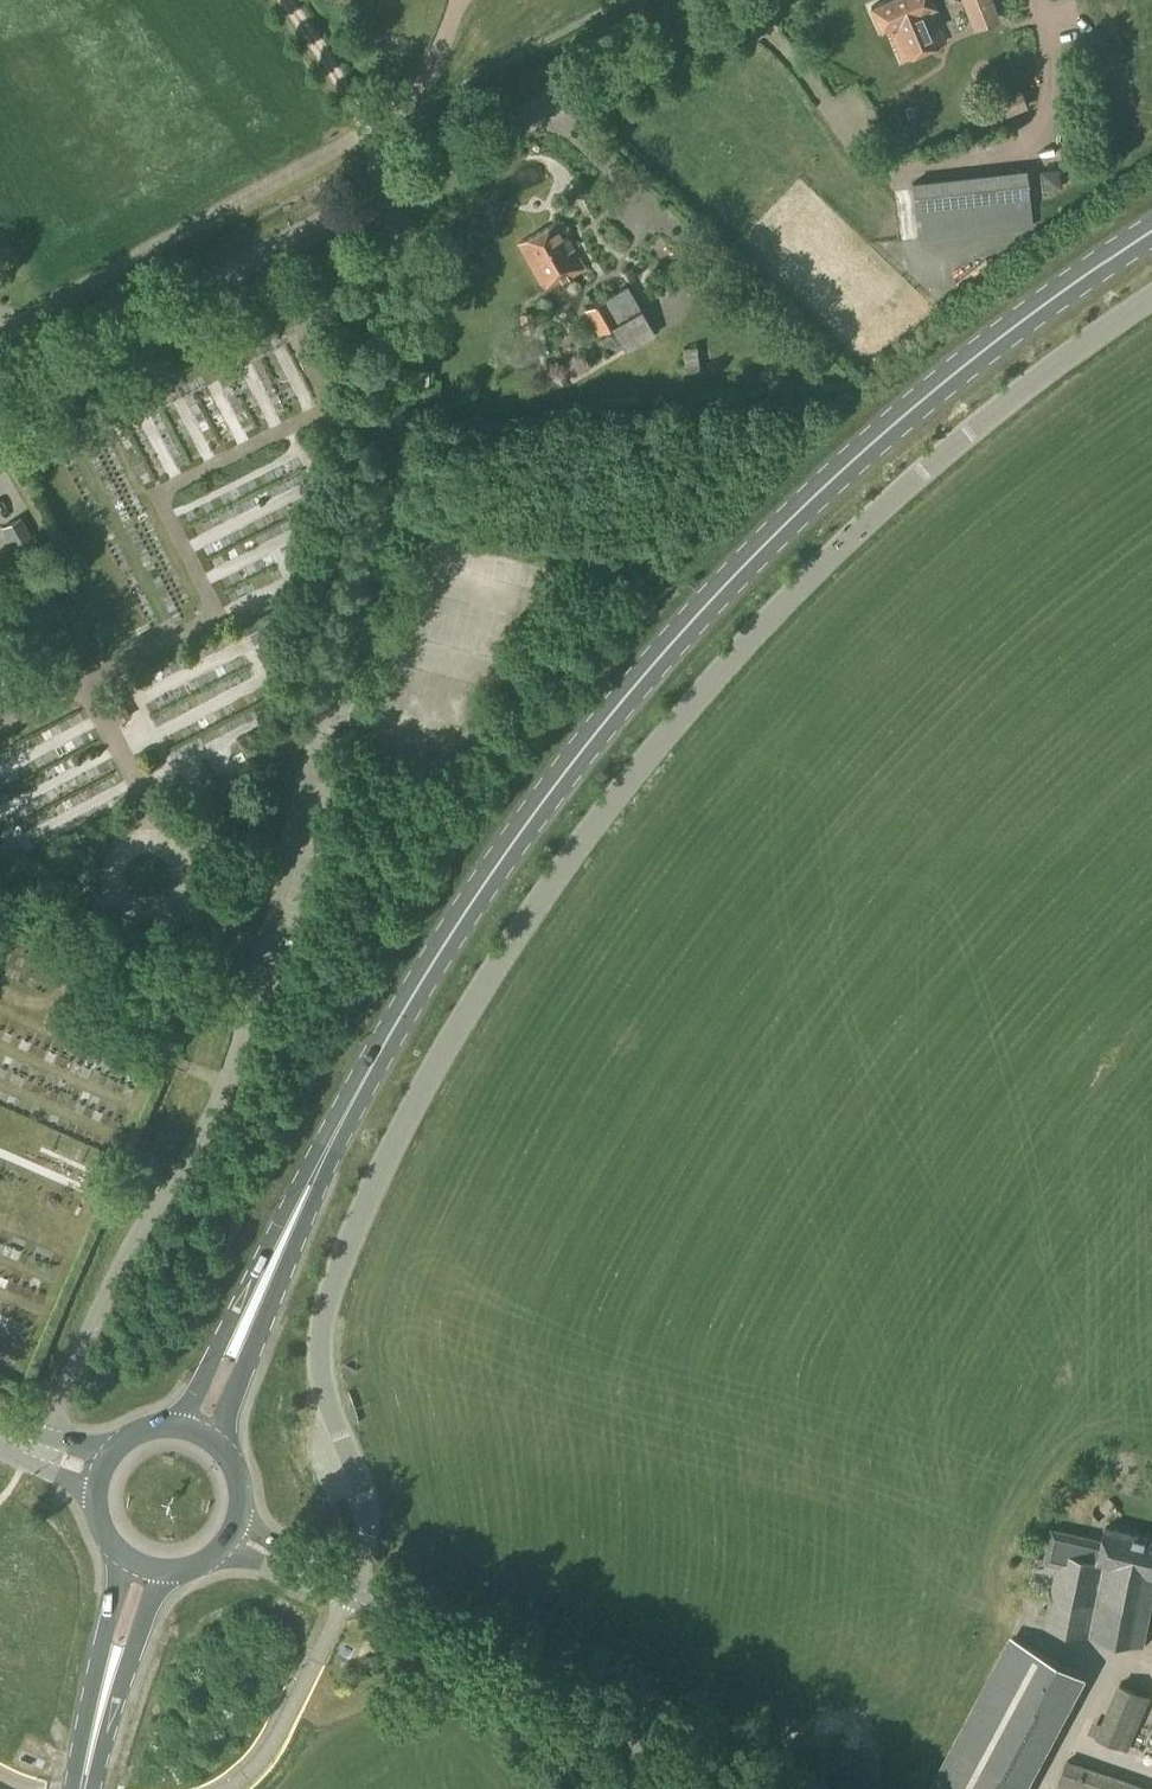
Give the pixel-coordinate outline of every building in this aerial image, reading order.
[(945,43),(931,10),(936,8),(932,0),(889,0),(871,8),(881,32),(888,29),(902,62),(945,43)] [(1001,22),(992,0),(960,0),(973,33),(1001,22)] [(1004,117),(1027,109),(1020,88),(997,96),(1004,117)] [(1059,168),(1039,171),(1041,191),(1061,189),(1059,168)] [(915,219),(1030,206),(1026,169),(912,182),(915,219)] [(544,291),(584,269),(558,222),(519,244),(544,291)] [(655,335),(627,286),(584,311),(598,335),(611,328),(625,352),(655,335)] [(530,313),(518,316),(523,335),(534,332),(530,313)] [(686,374),(699,372),(700,371),(696,347),(682,350),(686,374)] [(302,401),(314,396),(295,354),(284,359),(302,401)] [(262,369),(250,374),(275,433),(287,427),(262,369)] [(210,468),(221,462),(193,404),(182,409),(210,468)] [(174,485),(186,481),(160,420),(148,425),(174,485)] [(184,520),(213,509),(210,501),(181,512),(184,520)] [(16,555),(35,543),(20,517),(1,528),(16,555)] [(219,536),(199,543),(203,553),(223,547),(219,536)] [(15,560),(8,547),(0,551),(0,568),(15,560)] [(175,749),(187,778),(246,753),(239,736),(218,745),(213,733),(175,749)] [(1106,1527),(1103,1541),(1052,1530),(1046,1562),(1058,1564),(1045,1628),(1144,1647),(1151,1605),(1151,1539),(1106,1527)] [(990,1682),(1049,1713),(1072,1669),(1013,1638),(990,1682)] [(1095,1722),(1090,1734),(1128,1750),(1150,1698),(1120,1685),(1103,1725),(1095,1722)] [(1149,1783),(1070,1756),(1059,1787),(1066,1788),(1147,1788),(1149,1783)]
